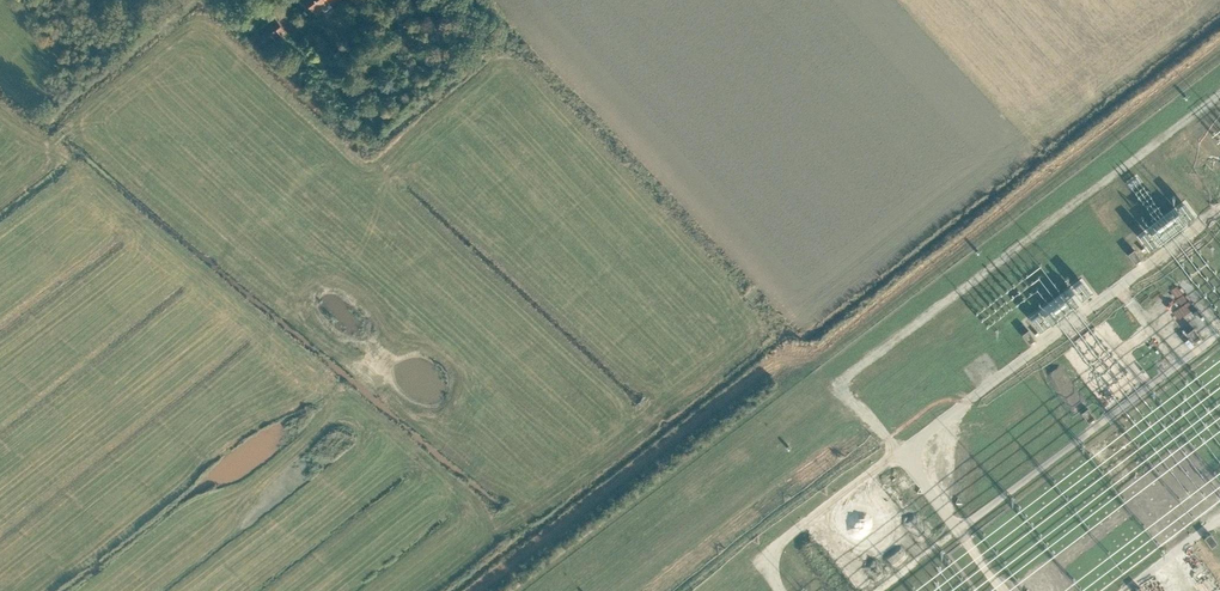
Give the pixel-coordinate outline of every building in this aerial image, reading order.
[(315,13),(329,2),(331,5),(338,0),(305,0),(315,13)] [(285,15),(278,20),(287,30),(289,33),(296,28),(285,15)] [(276,17),(261,28),(272,42),(287,30),(278,20),(276,17)] [(268,46),(263,51),(271,60),(276,55),(268,46)] [(1084,275),(1022,317),(1029,328),(1023,332),(1030,343),(1052,328),(1051,326),(1097,294),(1084,275)] [(1195,327),(1189,330),(1195,340),(1201,337),(1195,327)]
